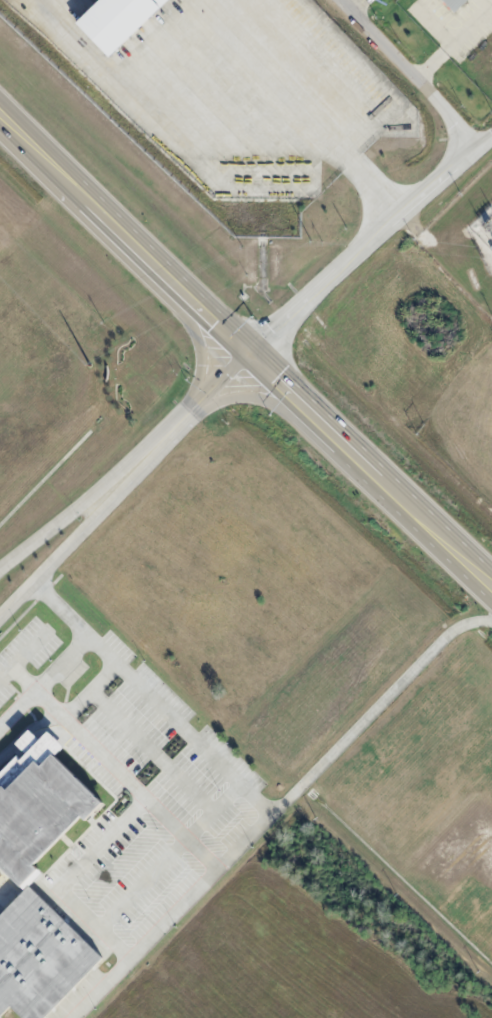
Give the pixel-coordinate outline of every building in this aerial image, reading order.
[(75,22),(108,56),(167,0),(98,0),(75,22)] [(450,14),(464,0),(437,0),(450,14)] [(22,885),(38,870),(33,865),(82,814),(89,821),(107,803),(57,754),(65,745),(49,730),(40,739),(29,729),(15,743),(26,754),(22,759),(18,755),(0,774),(0,864),(22,885)] [(1,1015),(10,1007),(22,1017),(44,1017),(103,956),(29,885),(0,915),(0,1014),(1,1015)]
